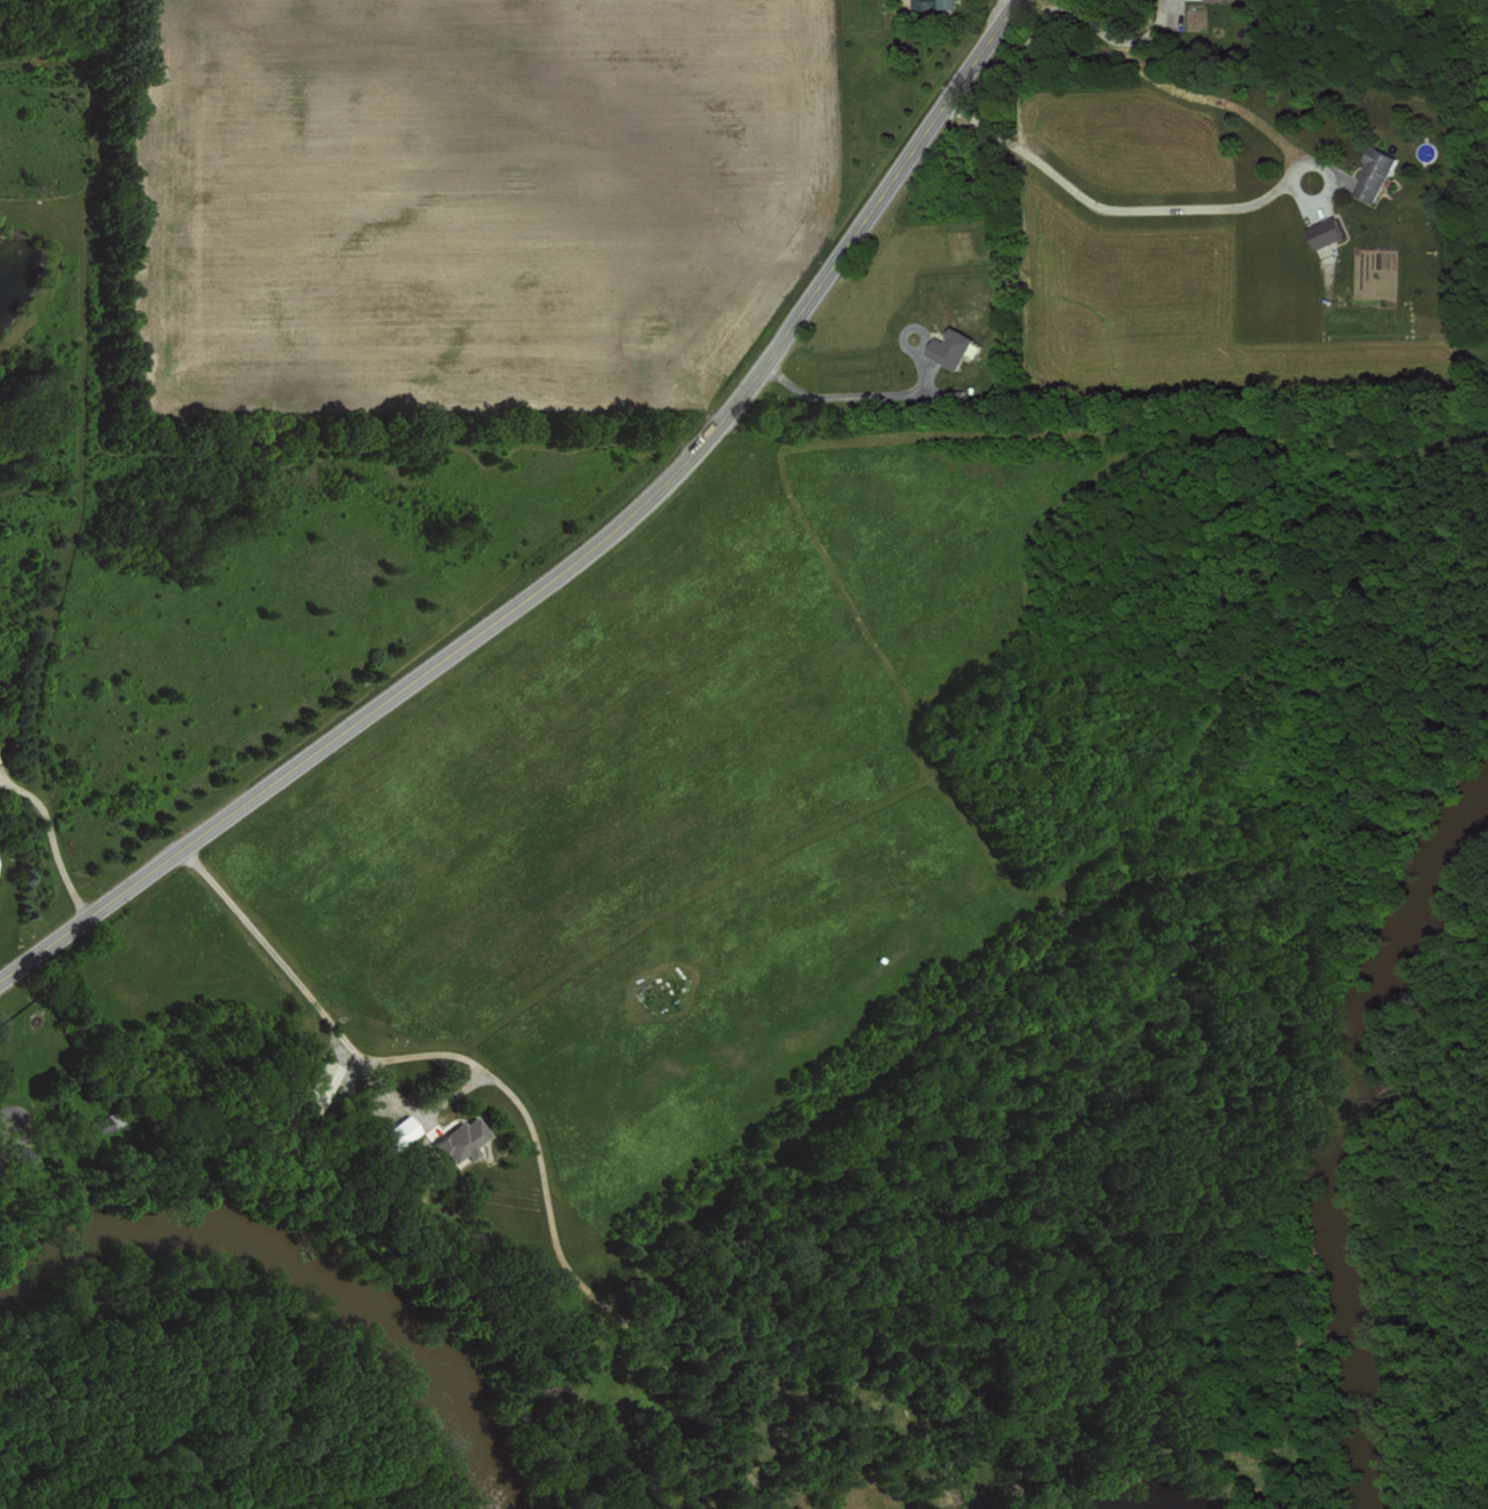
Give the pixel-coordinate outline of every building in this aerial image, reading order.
[(922,16),(954,16),(954,0),(922,0),(922,16)] [(1395,156),(1370,146),(1351,193),(1375,204),(1395,156)] [(1314,250),(1343,237),(1333,215),(1304,228),(1314,250)] [(924,356),(958,369),(971,336),(946,327),(942,340),(931,336),(924,356)] [(378,1157),(418,1134),(407,1115),(367,1139),(378,1157)] [(484,1135),(470,1115),(459,1123),(457,1121),(427,1142),(443,1165),(460,1153),(464,1160),(473,1154),(468,1147),(484,1135)]
